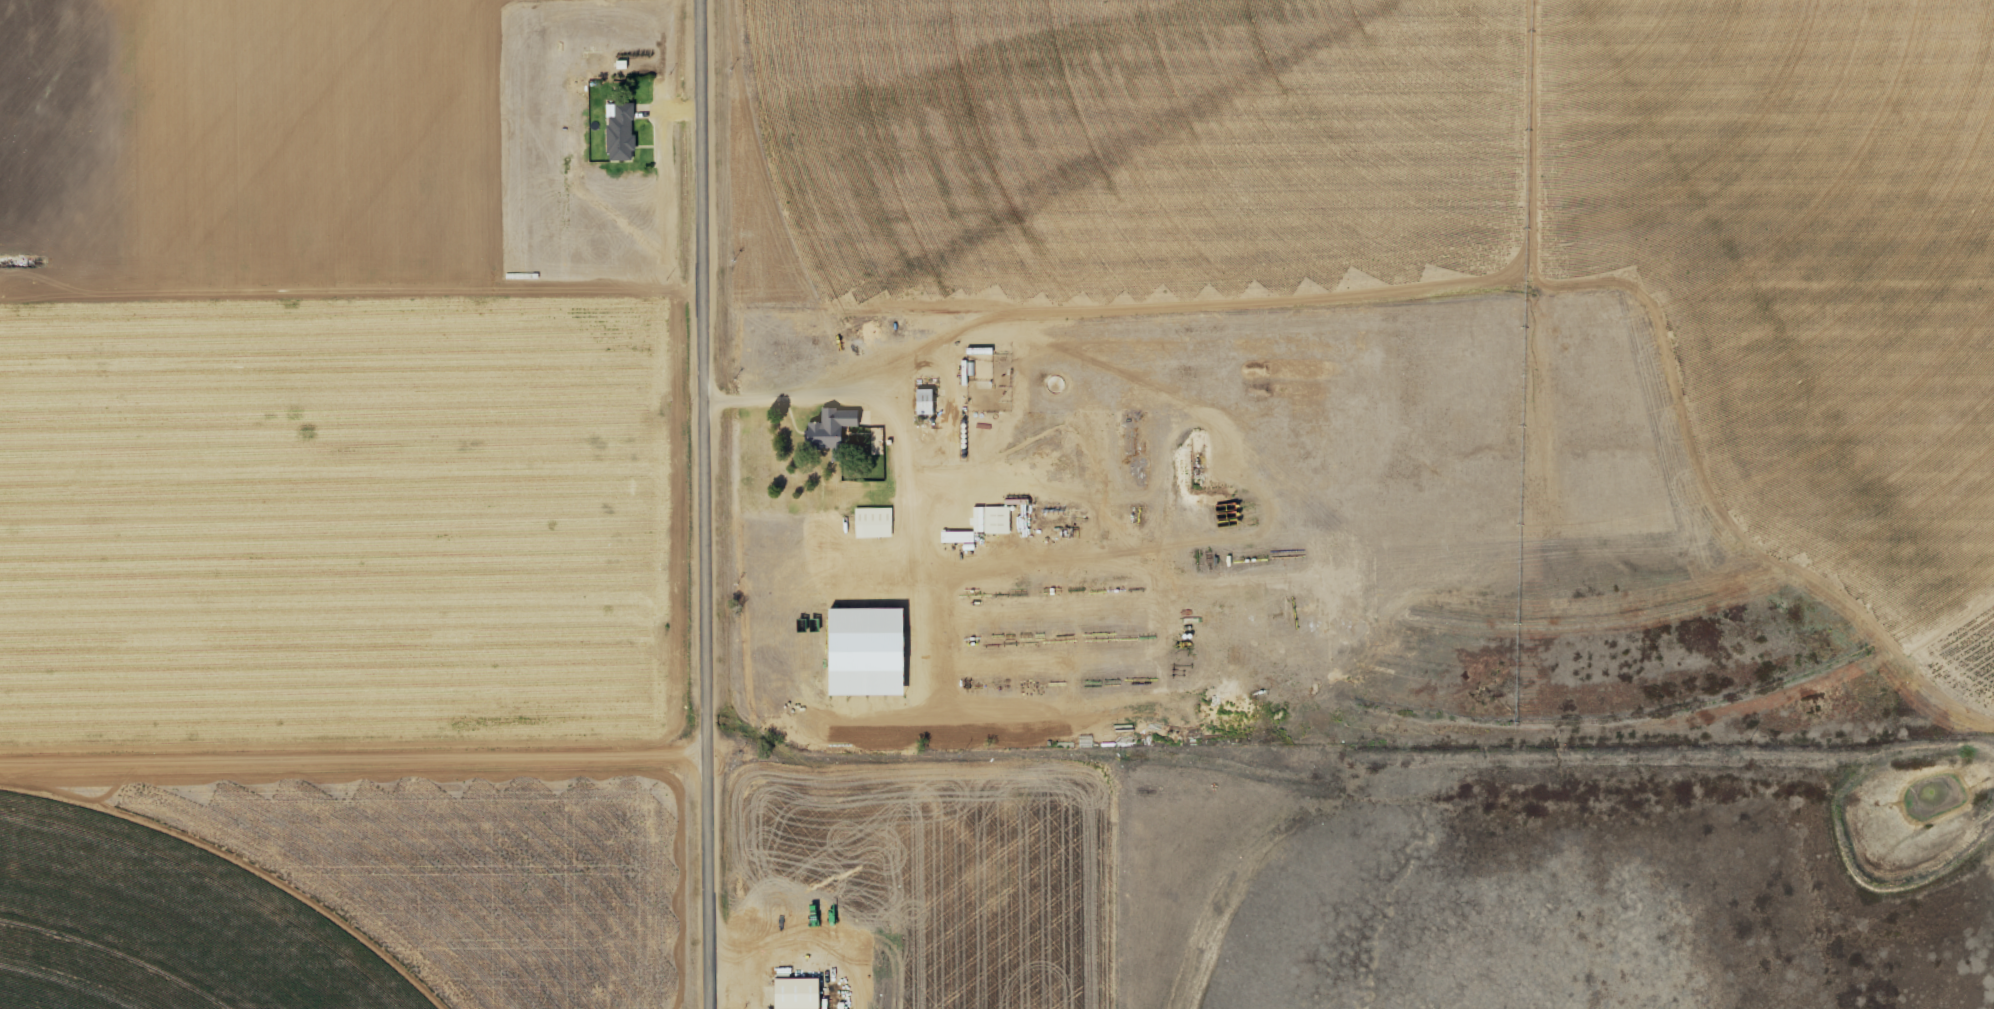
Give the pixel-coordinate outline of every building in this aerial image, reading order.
[(602,163),(629,163),(629,105),(602,105),(602,163)] [(929,389),(912,389),(912,416),(929,416),(929,389)] [(829,448),(829,459),(837,459),(836,427),(854,427),(853,409),(817,409),(818,422),(801,422),(802,448),(829,448)] [(983,534),(1006,534),(1006,507),(983,507),(983,534)] [(888,509),(851,509),(851,538),(888,538),(888,509)] [(769,979),(769,1008),(814,1008),(814,979),(769,979)]
